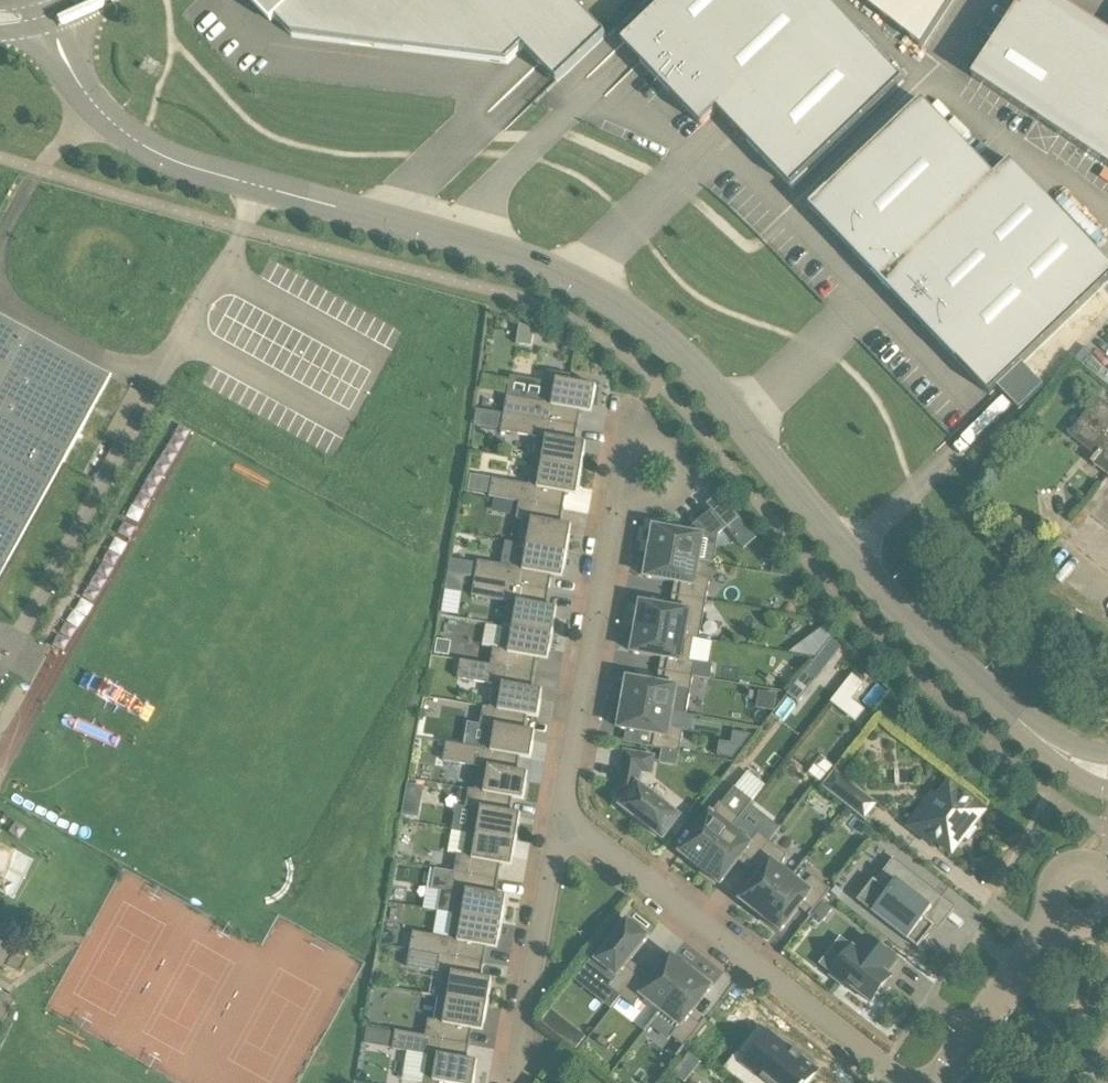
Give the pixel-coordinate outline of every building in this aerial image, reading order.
[(293,36),(376,46),(424,0),(259,0),(293,36)] [(376,46),(462,57),(499,21),(540,63),(564,40),(582,59),(607,35),(574,0),(424,0),(376,46)] [(656,48),(641,63),(702,126),(718,111),(793,189),(904,82),(826,0),(668,0),(638,28),(656,48)] [(922,49),(954,0),(860,0),(922,49)] [(1101,28),(1058,0),(1023,0),(972,78),(1107,167),(1107,60),(1084,97),(1064,83),(1101,28)] [(1024,365),(1107,284),(1107,263),(1012,162),(996,177),(923,101),(811,208),(991,396),(999,388),(1020,411),(1045,387),(1024,365)] [(111,378),(0,317),(0,579),(111,378)] [(535,331),(520,325),(517,345),(533,347),(535,331)] [(508,397),(505,414),(579,427),(581,412),(592,414),(597,387),(570,383),(571,376),(549,372),(544,403),(508,397)] [(1098,398),(1069,435),(1096,456),(1091,462),(1094,464),(1107,474),(1107,405),(1098,398)] [(489,430),(502,432),(505,414),(492,412),(489,430)] [(538,438),(534,462),(582,471),(587,444),(576,442),(579,427),(505,414),(502,432),(538,438)] [(520,503),(564,511),(567,495),(578,497),(582,471),(534,462),(530,486),(494,479),(490,498),(520,503)] [(728,529),(741,518),(721,493),(719,495),(708,504),(713,511),(728,529)] [(516,504),(502,502),(500,513),(515,515),(516,504)] [(519,544),(568,553),(572,527),(562,525),(564,511),(520,503),(517,520),(523,521),(519,544)] [(695,525),(693,535),(656,529),(651,553),(700,562),(705,537),(718,539),(719,536),(728,529),(713,511),(695,525)] [(741,518),(728,529),(745,549),(759,538),(741,518)] [(479,562),(476,579),(550,592),(552,577),(563,579),(568,553),(519,544),(515,568),(479,562)] [(647,577),(676,582),(682,583),(680,596),(707,601),(711,580),(698,575),(700,562),(651,553),(647,577)] [(790,578),(775,559),(772,574),(790,578)] [(466,578),(449,575),(446,591),(463,594),(466,578)] [(509,603),(505,627),(553,635),(558,609),(547,607),(550,592),(476,579),(473,597),(509,603)] [(678,609),(671,608),(642,603),(638,628),(701,639),(707,601),(680,596),(678,609)] [(818,632),(828,645),(839,631),(830,624),(818,632)] [(491,667),(535,675),(538,660),(549,662),(553,635),(505,627),(501,650),(494,649),(491,666),(491,667)] [(634,653),(663,658),(669,659),(667,672),(694,677),(711,680),(714,666),(691,662),(695,639),(701,640),(701,639),(638,628),(634,653)] [(452,648),(448,642),(438,640),(435,654),(450,657),(452,648)] [(458,679),(494,685),(490,708),(490,709),(528,716),(528,717),(539,719),(543,692),(533,690),(535,675),(491,667),(491,666),(462,661),(458,679)] [(823,671),(813,663),(806,672),(816,680),(823,671)] [(664,685),(658,684),(629,679),(625,704),(674,712),(678,689),(692,691),(694,677),(667,672),(664,685)] [(816,681),(805,673),(787,695),(799,704),(816,681)] [(864,684),(853,675),(831,703),(855,722),(865,710),(852,700),(864,684)] [(774,713),(777,696),(760,693),(757,710),(774,713)] [(620,728),(649,734),(656,735),(653,748),(681,753),(685,731),(672,726),(674,712),(625,704),(620,728)] [(481,725),(487,727),(483,749),(483,750),(521,757),(521,758),(531,760),(536,733),(525,731),(528,717),(528,716),(490,709),(490,708),(484,707),(481,725)] [(444,761),(480,768),(476,791),(514,798),(513,799),(524,801),(529,774),(518,772),(521,758),(521,757),(483,750),(483,749),(447,743),(444,761)] [(642,771),(652,773),(654,757),(626,752),(619,789),(630,797),(622,807),(664,839),(681,817),(639,785),(642,771)] [(850,807),(863,790),(836,770),(823,787),(850,807)] [(953,852),(986,810),(951,783),(940,797),(943,800),(931,815),(924,810),(911,826),(932,842),(936,838),(953,852)] [(741,818),(754,801),(734,786),(721,803),(682,853),(701,869),(732,829),(741,818)] [(473,809),(468,833),(517,841),(522,815),(511,813),(513,799),(514,798),(476,791),(470,789),(466,808),(473,809)] [(422,804),(422,803),(405,800),(405,801),(402,815),(419,818),(422,804)] [(721,884),(739,861),(743,856),(754,864),(771,842),(760,833),(751,844),(732,829),(701,869),(721,884)] [(458,855),(455,873),(499,880),(502,865),(513,867),(517,841),(468,833),(464,856),(458,855)] [(764,872),(760,877),(742,901),(761,916),(792,876),(782,867),(788,855),(771,842),(754,864),(764,872)] [(943,897),(895,859),(877,882),(874,880),(858,901),(873,912),(919,949),(936,927),(925,919),(943,897)] [(436,912),(454,915),(503,924),(506,906),(495,904),(499,880),(455,873),(434,869),(431,888),(440,890),(436,912)] [(782,932),(800,908),(804,903),(814,911),(832,889),(814,876),(804,885),(792,876),(761,916),(782,932)] [(832,893),(839,899),(844,892),(837,886),(832,893)] [(824,903),(814,915),(824,922),(834,910),(824,903)] [(441,955),(485,963),(487,948),(498,950),(503,924),(454,915),(450,939),(414,932),(411,951),(441,956),(441,955)] [(627,965),(631,960),(649,937),(629,921),(612,942),(608,939),(594,957),(609,970),(603,982),(622,997),(639,975),(627,965)] [(898,961),(866,937),(856,949),(854,947),(831,977),(847,989),(850,986),(872,1003),(877,996),(880,998),(889,986),(887,984),(892,977),(888,973),(898,961)] [(444,974),(440,997),(488,1006),(493,980),(482,978),(485,963),(441,955),(441,956),(437,973),(444,974)] [(673,956),(655,979),(651,984),(639,975),(622,997),(635,1007),(643,996),(662,1011),(693,971),(673,956)] [(691,1015),(695,1010),(713,987),(693,971),(662,1011),(681,1026),(672,1036),(686,1047),(703,1025),(691,1015)] [(0,991),(0,1028),(15,1000),(0,991)] [(426,1037),(470,1045),(473,1030),(484,1032),(488,1006),(440,997),(435,1021),(429,1020),(426,1037)] [(365,1045),(371,1046),(377,1039),(379,1030),(368,1028),(365,1045)] [(577,1050),(586,1038),(575,1029),(565,1041),(577,1050)] [(470,1045),(426,1037),(396,1031),(393,1050),(429,1056),(424,1082),(475,1082),(478,1062),(468,1060),(470,1045)] [(819,1071),(776,1037),(755,1063),(739,1050),(724,1069),(743,1082),(810,1082),(819,1071)]
